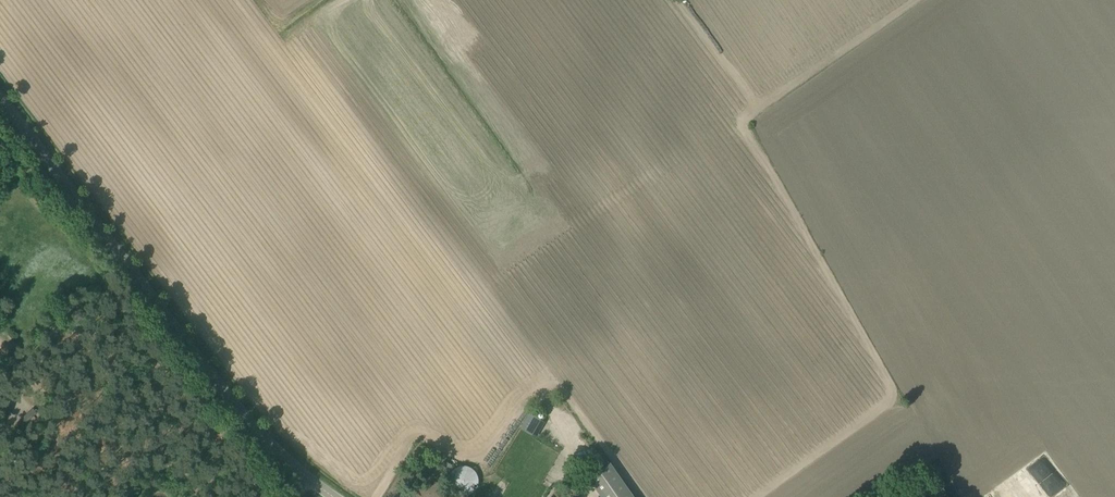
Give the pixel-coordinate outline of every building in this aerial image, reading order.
[(37,413),(32,408),(15,423),(21,430),(24,427),(23,425),(37,413)] [(529,414),(520,429),(530,435),(535,438),(537,435),(544,423),(529,414)] [(588,478),(602,496),(634,496),(610,463),(588,478)] [(475,472),(473,470),(471,468),(469,467),(466,467),(463,466),(461,467),(458,467),(456,468),(454,470),(452,472),(450,474),(449,476),(448,479),(448,481),(448,484),(449,487),(450,489),(452,491),(454,493),(456,495),(458,496),(461,496),(463,496),(466,496),(469,496),(471,495),(473,493),(475,491),(477,489),(478,487),(478,484),(479,481),(478,479),(478,476),(477,474),(475,472)]
